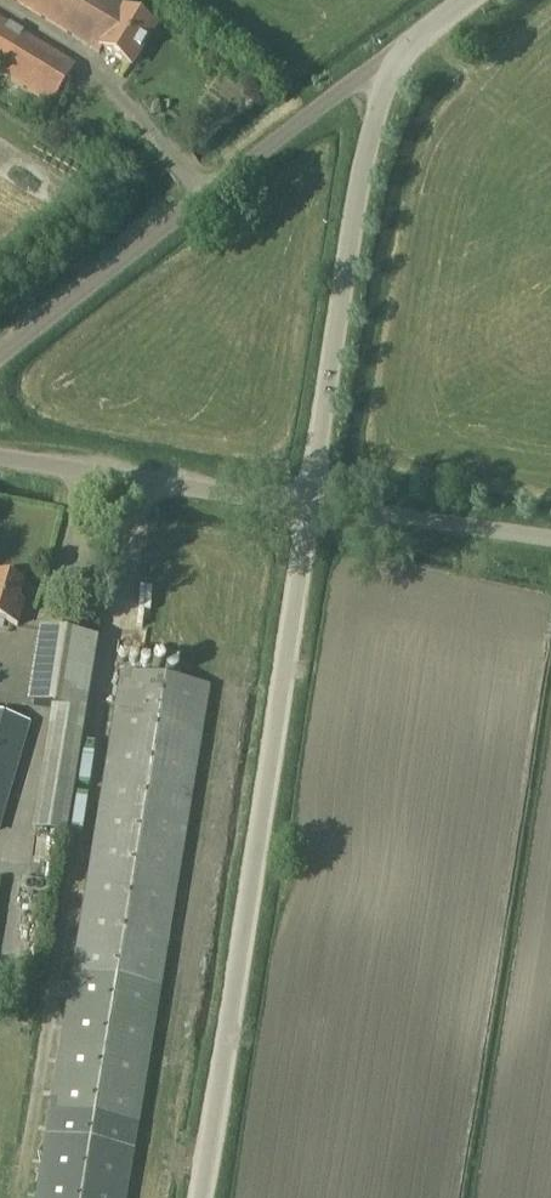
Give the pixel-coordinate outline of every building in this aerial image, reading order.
[(153,30),(125,13),(128,9),(113,0),(9,0),(100,55),(103,50),(130,68),(153,30)] [(77,68),(0,21),(0,76),(52,108),(77,68)] [(25,603),(20,603),(25,585),(0,578),(0,624),(17,629),(25,603)] [(38,631),(26,705),(51,709),(85,714),(97,640),(94,640),(88,639),(87,639),(86,638),(38,631)] [(31,1197),(121,1197),(206,686),(121,672),(31,1197)] [(83,716),(55,712),(39,824),(67,828),(83,716)] [(30,724),(0,716),(0,828),(30,724)]
